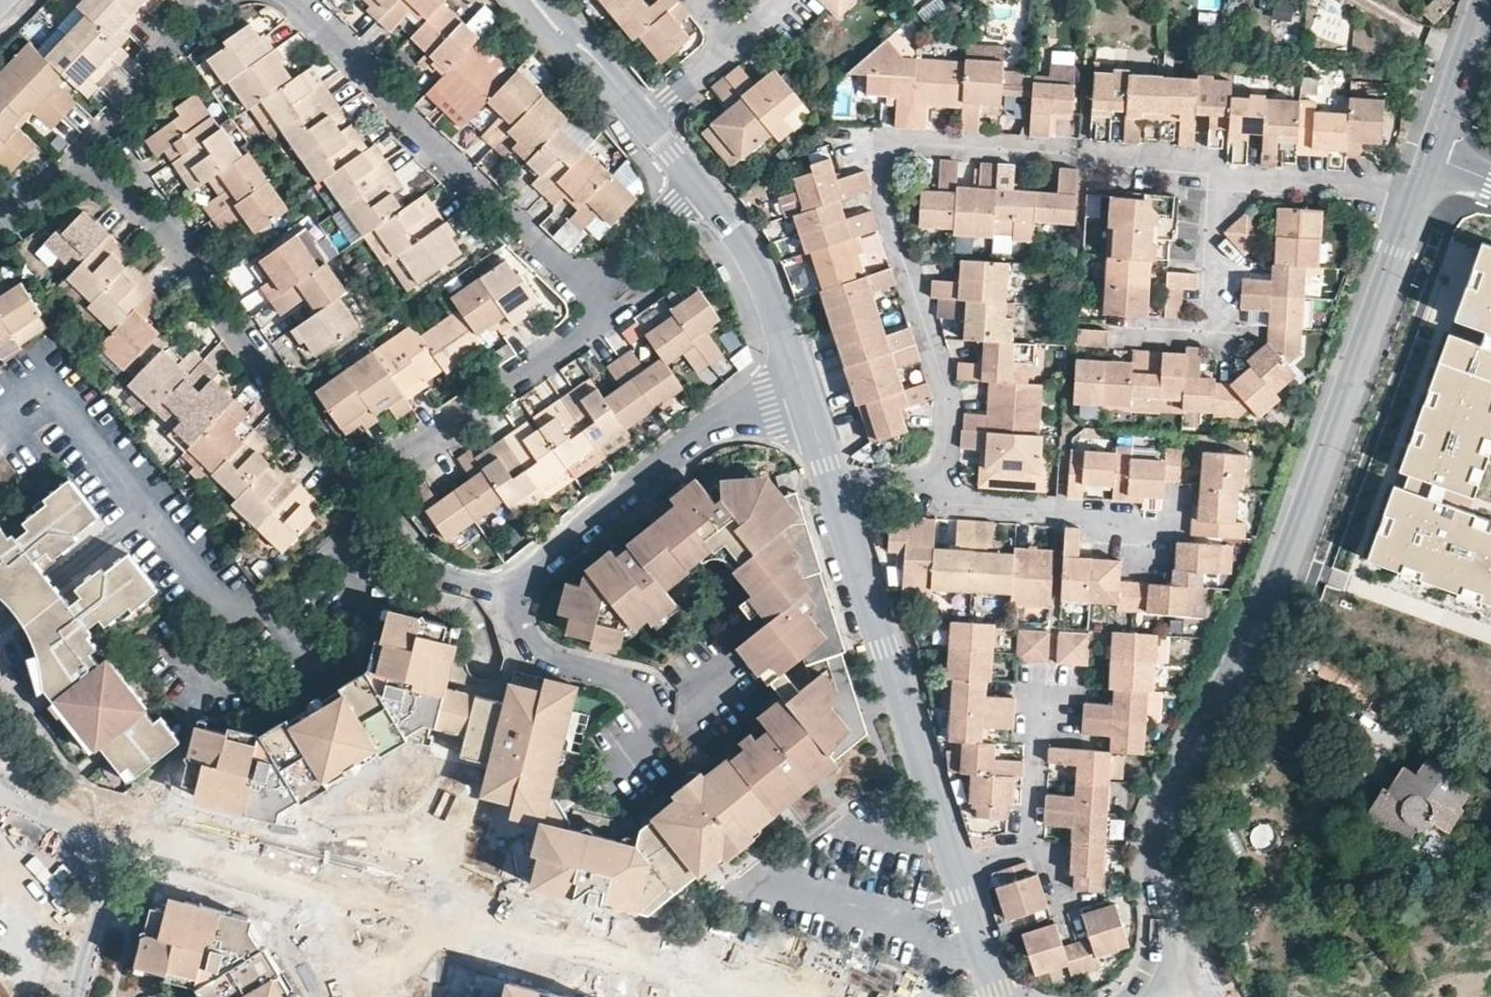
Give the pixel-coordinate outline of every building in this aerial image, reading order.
[(116,0),(81,0),(78,3),(87,11),(122,44),(130,36),(126,32),(137,20),(116,0)] [(160,0),(116,0),(137,20),(146,10),(150,14),(162,2),(160,0)] [(379,21),(399,0),(376,0),(371,5),(368,9),(379,21)] [(448,0),(399,0),(379,21),(392,32),(412,12),(417,7),(430,19),(445,3),(448,0)] [(612,20),(636,0),(595,0),(612,20)] [(640,0),(636,0),(612,20),(633,45),(679,7),(673,0),(660,0),(648,10),(640,0)] [(829,18),(839,27),(857,8),(848,0),(811,0),(829,18)] [(1274,4),(1273,19),(1304,22),(1306,0),(1291,0),(1290,5),(1274,4)] [(480,38),(481,37),(445,3),(430,19),(425,24),(412,38),(428,53),(421,61),(441,80),(474,45),(480,38)] [(417,7),(412,12),(425,24),(430,19),(417,7)] [(685,15),(679,7),(633,45),(645,59),(649,54),(661,67),(690,43),(679,29),(690,20),(685,15)] [(87,11),(66,33),(101,65),(110,55),(114,59),(125,48),(122,44),(87,11)] [(231,78),(276,47),(267,34),(263,37),(252,22),(226,40),(230,45),(210,59),(226,82),(231,78)] [(917,49),(898,30),(888,39),(906,58),(916,59),(917,49)] [(101,65),(66,33),(46,54),(74,80),(84,91),(93,81),(89,77),(101,65)] [(480,38),(474,45),(510,80),(517,73),(480,38)] [(896,96),(895,128),(903,128),(912,129),(916,59),(906,58),(888,39),(849,73),(868,75),(867,94),(896,96)] [(46,54),(33,42),(14,63),(58,105),(67,93),(63,90),(74,80),(46,54)] [(1006,45),(969,43),(969,47),(968,58),(1006,60),(1006,45)] [(288,59),(278,45),(276,47),(231,78),(251,108),(263,100),(295,77),(284,62),(288,59)] [(510,80),(474,45),(441,80),(435,87),(471,121),(486,105),(510,80)] [(965,108),(963,132),(981,133),(981,115),(982,103),(1003,104),(1003,94),(1004,82),(1005,67),(1006,60),(968,58),(968,62),(965,108)] [(916,59),(912,129),(921,129),(930,130),(931,106),(965,108),(968,62),(916,59)] [(1075,82),(1076,60),(1048,59),(1047,80),(1075,82)] [(14,63),(0,78),(0,99),(30,127),(39,117),(43,120),(58,105),(14,63)] [(324,80),(314,64),(304,71),(315,87),(324,80)] [(774,135),(782,143),(796,132),(785,119),(803,104),(774,70),(757,85),(741,66),(726,78),(774,135)] [(1037,69),(1005,67),(1004,82),(1004,92),(1035,95),(1035,92),(1019,90),(1020,70),(1037,71),(1037,69)] [(1113,74),(1094,72),(1090,135),(1111,136),(1111,131),(1112,110),(1126,111),(1129,75),(1129,70),(1113,69),(1113,74)] [(495,146),(544,95),(519,70),(517,73),(510,80),(486,105),(500,119),(485,136),(495,146)] [(1037,71),(1020,70),(1019,90),(1035,92),(1036,80),(1037,71)] [(283,129),(334,93),(324,80),(315,87),(304,71),(295,77),(263,100),(283,129)] [(1211,115),(1209,137),(1209,142),(1228,143),(1231,96),(1232,79),(1215,79),(1215,75),(1198,74),(1198,78),(1196,114),(1211,115)] [(1126,111),(1125,132),(1125,142),(1145,143),(1146,138),(1159,139),(1162,76),(1129,75),(1126,111)] [(1162,76),(1159,139),(1174,140),(1173,144),(1193,146),(1194,136),(1196,114),(1198,78),(1162,76)] [(726,78),(713,89),(729,109),(712,124),(744,161),(774,135),(726,78)] [(1035,95),(1032,136),(1051,137),(1052,113),(1074,115),(1075,82),(1047,80),(1036,80),(1035,92),(1035,95)] [(471,121),(435,87),(427,95),(463,130),(471,121)] [(166,150),(174,162),(222,129),(197,92),(174,107),(182,118),(148,141),(157,155),(166,150)] [(58,105),(72,119),(83,108),(67,93),(58,105)] [(342,106),(334,93),(283,129),(303,157),(344,128),(339,121),(333,112),(342,106)] [(1231,96),(1228,143),(1227,163),(1247,165),(1248,155),(1249,134),(1264,134),(1266,98),(1266,94),(1249,93),(1249,98),(1231,96)] [(570,119),(544,95),(495,146),(507,157),(523,141),(537,154),(562,128),(570,119)] [(1264,134),(1263,156),(1262,165),(1282,166),(1283,161),(1296,162),(1297,151),(1300,100),(1266,98),(1264,134)] [(0,99),(0,133),(16,149),(25,139),(21,135),(30,127),(0,99)] [(1349,114),(1347,155),(1361,156),(1362,142),(1382,143),(1385,101),(1350,99),(1349,114)] [(263,100),(251,108),(271,137),(283,129),(263,100)] [(1315,101),(1300,100),(1297,151),(1327,154),(1328,148),(1347,150),(1349,114),(1315,112),(1315,101)] [(982,103),(981,115),(1003,117),(1003,104),(982,103)] [(813,116),(803,104),(785,119),(796,132),(813,116)] [(58,134),(72,119),(58,105),(43,120),(58,134)] [(348,114),(342,106),(333,112),(339,121),(348,114)] [(588,151),(597,141),(572,117),(570,119),(562,128),(588,151)] [(362,134),(354,121),(344,128),(353,140),(362,134)] [(744,161),(712,124),(702,133),(733,170),(744,161)] [(222,129),(174,162),(184,176),(194,169),(203,185),(210,180),(221,172),(243,157),(244,156),(224,127),(222,129)] [(344,128),(303,157),(320,182),(330,175),(371,147),(362,134),(353,140),(344,128)] [(537,154),(528,162),(534,167),(543,175),(534,185),(545,196),(588,151),(562,128),(537,154)] [(0,133),(0,164),(16,149),(0,133)] [(16,149),(31,163),(39,154),(25,139),(16,149)] [(391,157),(380,140),(371,147),(382,163),(391,157)] [(350,205),(399,170),(391,157),(382,163),(371,147),(330,175),(350,205)] [(15,178),(31,163),(16,149),(0,164),(15,178)] [(580,209),(612,176),(588,151),(545,196),(556,206),(566,196),(580,209)] [(205,204),(215,219),(270,180),(251,152),(244,156),(243,157),(221,172),(231,186),(219,195),(205,204)] [(842,201),(872,191),(865,172),(838,181),(831,159),(794,172),(801,193),(787,196),(794,216),(837,202),(842,201)] [(957,187),(959,162),(942,161),(940,190),(923,189),(920,226),(954,228),(957,193),(957,187)] [(995,228),(999,164),(983,164),(982,189),(971,188),(971,193),(957,193),(954,228),(954,234),(995,237),(995,228)] [(1037,223),(1039,192),(1015,190),(1017,165),(999,164),(995,228),(1014,230),(1014,241),(1036,242),(1037,223)] [(543,175),(534,167),(525,176),(534,185),(543,175)] [(1078,168),(1061,168),(1060,193),(1039,192),(1037,223),(1075,225),(1078,168)] [(184,176),(194,191),(203,185),(194,169),(184,176)] [(409,182),(399,170),(350,205),(370,233),(381,226),(411,205),(407,199),(399,189),(409,182)] [(231,186),(221,172),(210,180),(210,182),(219,195),(231,186)] [(636,200),(612,176),(580,209),(570,220),(583,232),(597,217),(601,213),(613,224),(636,200)] [(270,180),(215,219),(226,233),(248,217),(258,231),(290,209),(270,180)] [(416,192),(409,182),(399,189),(407,199),(416,192)] [(442,207),(431,191),(422,197),(433,212),(442,207)] [(1127,197),(1111,196),(1109,226),(1113,227),(1112,257),(1151,259),(1156,259),(1157,239),(1177,239),(1179,200),(1174,199),(1175,194),(1127,191),(1127,197)] [(406,251),(451,218),(442,207),(433,212),(422,197),(411,205),(381,226),(400,254),(406,251)] [(841,214),(845,212),(842,201),(837,202),(841,214)] [(794,216),(807,255),(812,253),(858,239),(879,231),(875,218),(874,213),(849,222),(845,212),(841,214),(837,202),(794,216)] [(370,233),(350,205),(339,213),(358,241),(370,233)] [(1321,237),(1323,209),(1277,207),(1276,235),(1321,237)] [(75,270),(110,234),(84,208),(64,228),(59,224),(45,240),(75,270)] [(1268,235),(1248,212),(1237,221),(1257,244),(1268,235)] [(609,228),(613,224),(601,213),(597,217),(609,228)] [(460,232),(451,218),(406,251),(424,278),(466,249),(456,234),(460,232)] [(569,251),(585,234),(583,232),(570,220),(554,237),(565,248),(566,249),(569,251)] [(1257,244),(1237,221),(1225,232),(1246,255),(1257,244)] [(381,226),(370,233),(390,262),(393,259),(400,254),(381,226)] [(1014,230),(995,228),(995,237),(994,253),(1013,255),(1014,241),(1014,230)] [(316,271),(323,265),(300,233),(293,238),(316,271)] [(120,243),(110,234),(75,270),(70,276),(94,301),(122,272),(126,267),(120,260),(112,253),(120,243)] [(1319,267),(1321,237),(1276,235),(1274,264),(1306,266),(1314,266),(1319,267)] [(262,288),(271,302),(316,271),(293,238),(262,259),(275,279),(262,288)] [(866,264),(858,239),(812,253),(824,291),(862,279),(858,267),(863,265),(866,264)] [(1013,255),(1035,256),(1036,242),(1014,241),(1013,255)] [(1483,241),(1455,318),(1488,330),(1490,331),(1490,244),(1483,241)] [(112,253),(120,260),(128,251),(120,243),(112,253)] [(406,251),(400,254),(393,259),(412,286),(424,278),(406,251)] [(1112,257),(1107,256),(1106,284),(1150,287),(1151,259),(1112,257)] [(482,277),(515,325),(525,318),(520,310),(540,295),(522,269),(517,273),(508,259),(482,277)] [(351,289),(332,260),(323,265),(344,294),(351,289)] [(935,283),(934,298),(940,298),(1008,302),(1010,263),(993,261),(967,260),(966,274),(962,274),(961,281),(936,280),(935,283)] [(143,275),(130,263),(126,267),(122,272),(134,283),(143,275)] [(1270,279),(1251,279),(1244,278),(1243,293),(1304,296),(1305,286),(1306,266),(1274,264),(1272,264),(1270,279)] [(316,271),(271,302),(280,315),(305,298),(316,314),(342,295),(323,265),(316,271)] [(862,279),(867,278),(863,265),(858,267),(862,279)] [(1314,266),(1306,266),(1305,286),(1313,286),(1314,266)] [(824,291),(822,292),(834,330),(878,315),(874,304),(878,302),(876,293),(897,286),(892,269),(867,278),(862,279),(824,291)] [(1166,286),(1182,288),(1197,288),(1198,273),(1167,271),(1166,286)] [(152,291),(156,287),(143,275),(134,283),(122,272),(94,301),(89,307),(114,332),(152,291)] [(84,312),(89,307),(94,301),(70,276),(59,288),(84,312)] [(501,335),(515,325),(482,277),(453,298),(461,309),(481,337),(496,327),(501,335)] [(21,280),(5,291),(1,284),(0,285),(0,312),(12,331),(13,330),(39,312),(41,311),(21,280)] [(1150,287),(1106,284),(1104,313),(1148,316),(1150,287)] [(1166,288),(1165,317),(1180,318),(1182,288),(1166,286),(1166,288)] [(702,288),(672,309),(676,314),(692,336),(706,358),(711,364),(726,353),(712,332),(715,330),(712,325),(722,318),(702,288)] [(134,362),(160,334),(145,319),(162,300),(152,291),(114,332),(103,343),(99,347),(125,371),(134,362)] [(1304,296),(1243,293),(1241,308),(1249,309),(1268,310),(1268,326),(1270,326),(1303,328),(1304,296)] [(316,314),(295,329),(303,342),(307,340),(317,353),(361,323),(342,295),(316,314)] [(1008,302),(940,298),(939,318),(966,320),(965,340),(987,342),(1013,343),(1015,303),(1008,302)] [(878,315),(882,313),(878,302),(874,304),(878,315)] [(84,312),(78,318),(103,343),(114,332),(89,307),(84,312)] [(1249,309),(1241,308),(1241,321),(1241,324),(1244,325),(1248,325),(1249,309)] [(446,370),(448,373),(487,346),(481,337),(461,309),(422,337),(442,365),(446,370)] [(1268,310),(1249,309),(1248,325),(1268,326),(1268,310)] [(0,312),(0,347),(16,337),(15,336),(12,331),(0,312)] [(44,321),(39,312),(13,330),(12,331),(15,336),(16,337),(18,340),(44,321)] [(881,327),(886,326),(882,313),(878,315),(881,327)] [(692,336),(676,314),(647,334),(659,352),(663,357),(667,363),(683,352),(698,373),(711,364),(706,358),(692,336)] [(878,315),(834,330),(846,367),(916,344),(910,327),(889,334),(886,326),(881,327),(878,315)] [(414,325),(374,353),(408,401),(430,385),(428,382),(424,377),(442,365),(422,337),(414,325)] [(1269,341),(1247,360),(1251,365),(1281,399),(1291,390),(1293,392),(1304,382),(1289,365),(1301,353),(1303,328),(1270,326),(1269,341)] [(1108,330),(1079,329),(1078,345),(1106,346),(1107,347),(1108,330)] [(1490,347),(1490,331),(1488,330),(1483,344),(1490,347)] [(1450,332),(1399,471),(1432,483),(1451,490),(1474,498),(1490,453),(1490,347),(1483,344),(1450,332)] [(127,383),(155,411),(164,402),(204,360),(192,350),(178,365),(161,349),(167,341),(160,334),(134,362),(141,368),(131,378),(127,383)] [(16,337),(0,347),(0,353),(3,358),(22,345),(18,340),(16,337)] [(632,341),(617,352),(631,372),(646,360),(632,341)] [(961,361),(959,380),(992,382),(1014,383),(1015,362),(1032,362),(1035,363),(1037,345),(1013,343),(987,342),(986,363),(961,361)] [(916,344),(846,367),(859,406),(862,405),(902,392),(898,380),(903,377),(900,368),(921,361),(920,356),(916,344)] [(99,347),(94,352),(119,377),(125,371),(99,347)] [(1214,412),(1217,383),(1217,378),(1201,378),(1202,349),(1187,348),(1186,354),(1183,400),(1182,410),(1202,411),(1214,412)] [(1149,352),(1134,351),(1133,363),(1121,362),(1105,362),(1102,405),(1129,407),(1129,412),(1145,412),(1148,372),(1149,352)] [(631,372),(617,352),(602,362),(615,382),(631,372)] [(631,372),(656,408),(685,388),(667,363),(663,357),(659,352),(646,360),(631,372)] [(1163,353),(1149,352),(1148,372),(1161,374),(1163,353)] [(401,417),(413,408),(408,401),(374,353),(346,373),(378,418),(393,407),(401,417)] [(1148,372),(1145,412),(1158,413),(1160,399),(1183,400),(1186,354),(1163,353),(1161,374),(1148,372)] [(216,372),(204,360),(164,402),(181,417),(172,427),(191,446),(225,411),(230,405),(207,382),(212,377),(216,372)] [(1105,362),(1077,360),(1074,403),(1102,405),(1105,362)] [(125,371),(131,378),(141,368),(134,362),(125,371)] [(1031,384),(1032,362),(1015,362),(1014,383),(1031,384)] [(446,370),(442,365),(424,377),(428,382),(446,370)] [(1251,365),(1231,384),(1217,383),(1214,412),(1214,418),(1238,420),(1251,408),(1267,426),(1288,407),(1281,399),(1251,365)] [(627,429),(656,408),(631,372),(615,382),(602,391),(627,429)] [(367,430),(380,422),(378,418),(346,373),(320,391),(349,430),(361,423),(364,427),(367,430)] [(230,405),(235,401),(212,377),(207,382),(230,405)] [(902,392),(907,390),(903,377),(898,380),(902,392)] [(593,379),(578,390),(585,400),(600,389),(593,379)] [(969,415),(968,431),(990,432),(1042,436),(1045,385),(1031,384),(1014,383),(992,382),(990,417),(969,415)] [(904,409),(934,399),(928,383),(907,390),(902,392),(862,405),(875,443),(911,432),(904,409)] [(585,400),(578,390),(564,400),(598,449),(627,429),(602,391),(600,389),(585,400)] [(1183,400),(1160,399),(1158,413),(1182,415),(1182,410),(1183,400)] [(598,449),(564,400),(552,408),(558,418),(542,430),(569,469),(598,449)] [(248,413),(235,401),(230,405),(225,411),(238,423),(244,417),(248,413)] [(164,402),(155,411),(172,427),(181,417),(164,402)] [(552,408),(535,420),(542,430),(558,418),(552,408)] [(1202,411),(1182,410),(1182,415),(1182,421),(1201,422),(1202,411)] [(186,472),(201,487),(212,476),(254,431),(257,428),(244,417),(238,423),(225,411),(191,446),(188,450),(198,459),(191,466),(186,472)] [(352,435),(364,427),(361,423),(349,430),(352,435)] [(530,423),(519,431),(527,440),(536,433),(530,423)] [(605,458),(606,460),(635,440),(627,429),(598,449),(605,458)] [(519,431),(506,440),(541,489),(569,469),(542,430),(536,433),(527,440),(519,431)] [(968,431),(963,430),(961,448),(983,450),(989,450),(987,468),(1049,473),(1051,442),(1045,441),(1046,436),(1042,436),(990,432),(968,431)] [(212,476),(237,500),(266,470),(270,465),(265,459),(255,450),(264,440),(254,431),(212,476)] [(255,450),(265,459),(273,449),(264,440),(255,450)] [(505,500),(512,509),(541,489),(506,440),(494,448),(501,458),(485,471),(486,472),(505,500)] [(1116,447),(1116,454),(1114,487),(1114,500),(1130,501),(1129,496),(1163,498),(1164,481),(1165,463),(1132,460),(1132,448),(1116,447)] [(494,448),(478,461),(485,471),(501,458),(494,448)] [(1166,448),(1165,463),(1164,481),(1180,481),(1182,450),(1166,448)] [(605,458),(598,449),(569,469),(576,478),(605,458)] [(188,450),(181,457),(191,466),(198,459),(188,450)] [(505,500),(486,472),(485,471),(478,461),(471,450),(458,458),(473,479),(456,490),(477,520),(505,500)] [(989,450),(983,450),(981,487),(1047,492),(1049,473),(987,468),(989,450)] [(1116,454),(1071,451),(1069,498),(1083,498),(1084,485),(1114,487),(1116,454)] [(1238,488),(1244,489),(1246,456),(1204,453),(1202,486),(1238,488)] [(284,473),(273,462),(270,465),(266,470),(277,481),(284,473)] [(541,489),(549,500),(577,481),(576,478),(569,469),(541,489)] [(237,500),(233,505),(258,529),(298,487),(284,473),(277,481),(266,470),(237,500)] [(8,600),(44,571),(36,561),(49,551),(55,559),(80,540),(77,535),(101,516),(71,478),(47,498),(50,501),(25,521),(31,528),(18,538),(14,534),(10,536),(1,525),(0,526),(0,594),(8,600)] [(731,758),(775,815),(821,779),(830,772),(839,764),(836,760),(868,735),(847,666),(843,654),(846,653),(822,572),(797,494),(796,491),(783,496),(773,499),(763,488),(748,488),(743,483),(735,489),(722,490),(723,498),(717,502),(700,480),(673,500),(678,506),(630,543),(631,547),(619,556),(613,549),(588,568),(584,586),(569,583),(560,613),(572,616),(568,632),(622,646),(624,640),(663,610),(668,614),(679,605),(666,589),(715,549),(716,551),(726,543),(742,563),(734,571),(752,594),(749,597),(769,622),(738,647),(760,673),(772,664),(781,675),(773,682),(788,701),(762,721),(768,729),(731,758)] [(1432,483),(1427,497),(1446,504),(1451,490),(1432,483)] [(428,510),(439,502),(426,484),(420,488),(414,492),(424,505),(428,510)] [(1367,560),(1490,605),(1490,520),(1446,504),(1427,497),(1394,485),(1367,560)] [(1194,536),(1245,539),(1246,523),(1236,523),(1238,488),(1202,486),(1200,514),(1200,521),(1195,521),(1194,536)] [(298,487),(258,529),(282,552),(314,518),(309,513),(299,503),(307,495),(298,487)] [(448,538),(477,520),(456,490),(439,502),(428,510),(448,538)] [(299,503),(309,513),(316,504),(307,495),(299,503)] [(935,550),(937,520),(925,519),(892,517),(890,552),(897,552),(897,570),(903,570),(902,600),(932,602),(933,590),(935,550)] [(972,593),(977,522),(961,521),(958,521),(957,542),(963,542),(962,552),(950,551),(935,550),(933,590),(972,593)] [(995,544),(997,524),(994,523),(977,522),(972,593),(1013,595),(1016,554),(1002,553),(989,553),(989,544),(995,544)] [(1081,542),(1082,528),(1067,527),(1062,600),(1091,602),(1093,559),(1086,559),(1080,558),(1081,542)] [(963,542),(957,542),(950,541),(950,551),(962,552),(963,542)] [(1175,560),(1173,585),(1201,587),(1202,571),(1225,572),(1227,545),(1179,542),(1179,555),(1176,555),(1175,560)] [(1002,544),(995,544),(989,544),(989,553),(1002,553),(1002,544)] [(1012,607),(1051,609),(1055,551),(1016,549),(1016,554),(1013,595),(1012,607)] [(98,648),(89,636),(93,632),(90,629),(101,619),(107,625),(132,606),(135,609),(159,590),(130,554),(106,573),(103,569),(78,588),(83,596),(72,604),(64,595),(27,625),(34,638),(39,652),(43,671),(45,687),(98,750),(103,747),(131,781),(182,742),(163,717),(157,721),(107,659),(100,664),(92,654),(98,648)] [(1108,560),(1093,559),(1091,602),(1118,603),(1118,614),(1133,614),(1136,583),(1120,582),(1122,560),(1108,560)] [(54,583),(44,571),(8,600),(17,612),(27,625),(64,595),(54,583)] [(1136,583),(1133,614),(1148,616),(1149,612),(1204,616),(1206,587),(1201,587),(1173,585),(1156,584),(1136,583)] [(972,602),(937,600),(937,619),(970,621),(972,602)] [(460,644),(445,640),(449,624),(386,608),(369,670),(261,735),(203,721),(183,798),(227,809),(255,816),(279,822),(281,811),(301,799),(303,801),(304,802),(410,740),(409,738),(408,735),(427,724),(444,728),(468,735),(486,665),(483,664),(456,657),(460,644)] [(953,623),(951,649),(989,652),(990,637),(995,638),(996,625),(970,623),(953,623)] [(1018,661),(1032,662),(1034,633),(1018,631),(1018,654),(1018,661)] [(1114,632),(1112,660),(1155,663),(1157,635),(1132,633),(1114,632)] [(1032,662),(1048,663),(1049,634),(1042,633),(1034,633),(1032,662)] [(1075,635),(1066,635),(1060,634),(1058,664),(1073,664),(1075,635)] [(1089,636),(1075,635),(1073,664),(1087,666),(1088,659),(1089,636)] [(1172,636),(1157,635),(1155,663),(1170,664),(1172,636)] [(953,679),(989,681),(992,682),(993,667),(988,667),(989,652),(951,649),(950,679),(953,679)] [(1326,659),(1318,673),(1408,728),(1417,713),(1326,659)] [(1110,689),(1115,689),(1142,690),(1153,691),(1155,663),(1112,660),(1110,689)] [(575,898),(637,912),(648,915),(664,903),(723,855),(729,861),(742,851),(758,839),(752,833),(775,815),(731,758),(707,778),(702,772),(674,795),(678,801),(642,830),(638,846),(566,828),(568,817),(559,800),(551,798),(579,687),(486,665),(468,735),(463,755),(491,763),(483,795),(495,798),(516,804),(513,816),(525,819),(542,824),(536,853),(541,855),(533,887),(575,898)] [(952,710),(1014,714),(1014,703),(1015,700),(989,699),(989,681),(953,679),(952,710)] [(1114,705),(1085,703),(1084,719),(1140,723),(1142,690),(1115,689),(1114,705)] [(952,710),(950,742),(961,743),(986,745),(987,728),(1013,729),(1013,727),(1014,714),(952,710)] [(1140,723),(1084,719),(1083,733),(1083,736),(1112,738),(1110,753),(1138,755),(1140,723)] [(961,743),(959,773),(970,774),(1010,777),(1016,777),(1022,777),(1022,766),(1022,764),(998,762),(999,746),(986,745),(961,743)] [(1110,753),(1082,751),(1050,749),(1049,762),(1076,764),(1076,782),(1109,784),(1109,780),(1110,757),(1110,753)] [(1123,757),(1110,757),(1109,780),(1122,780),(1123,757)] [(1384,786),(1366,815),(1378,825),(1367,845),(1395,863),(1415,832),(1436,824),(1450,832),(1466,808),(1462,806),(1470,792),(1451,780),(1454,774),(1426,757),(1416,772),(1403,764),(1388,788),(1384,786)] [(976,819),(1007,820),(1007,808),(1014,808),(1014,793),(1009,792),(1010,777),(970,774),(969,805),(976,805),(976,819)] [(1109,784),(1076,782),(1075,797),(1047,795),(1047,797),(1046,810),(1107,815),(1109,784)] [(1107,815),(1046,810),(1045,822),(1045,826),(1073,828),(1072,844),(1105,846),(1107,815)] [(1105,846),(1072,844),(1071,864),(1071,876),(1075,876),(1074,890),(1099,892),(1105,892),(1105,878),(1103,877),(1105,846)] [(1027,863),(998,872),(1004,886),(997,889),(1008,921),(1044,909),(1039,895),(1044,893),(1040,882),(1038,875),(1032,877),(1027,863)] [(1044,909),(1049,907),(1044,893),(1039,895),(1044,909)] [(202,906),(157,894),(150,918),(138,914),(131,941),(143,945),(137,970),(201,987),(207,996),(298,996),(279,964),(268,946),(263,948),(252,929),(254,919),(231,912),(202,906)] [(1091,938),(1077,943),(1087,973),(1100,968),(1097,957),(1129,946),(1116,905),(1099,911),(1100,915),(1086,920),(1091,938)] [(1084,915),(1086,920),(1100,915),(1099,911),(1086,915),(1084,915)] [(1042,934),(1057,929),(1056,924),(1052,925),(1040,929),(1042,934)] [(1087,973),(1077,943),(1064,947),(1057,929),(1042,934),(1040,929),(1022,935),(1036,977),(1069,966),(1072,978),(1087,973)] [(552,993),(509,982),(506,996),(567,996),(552,993)]
